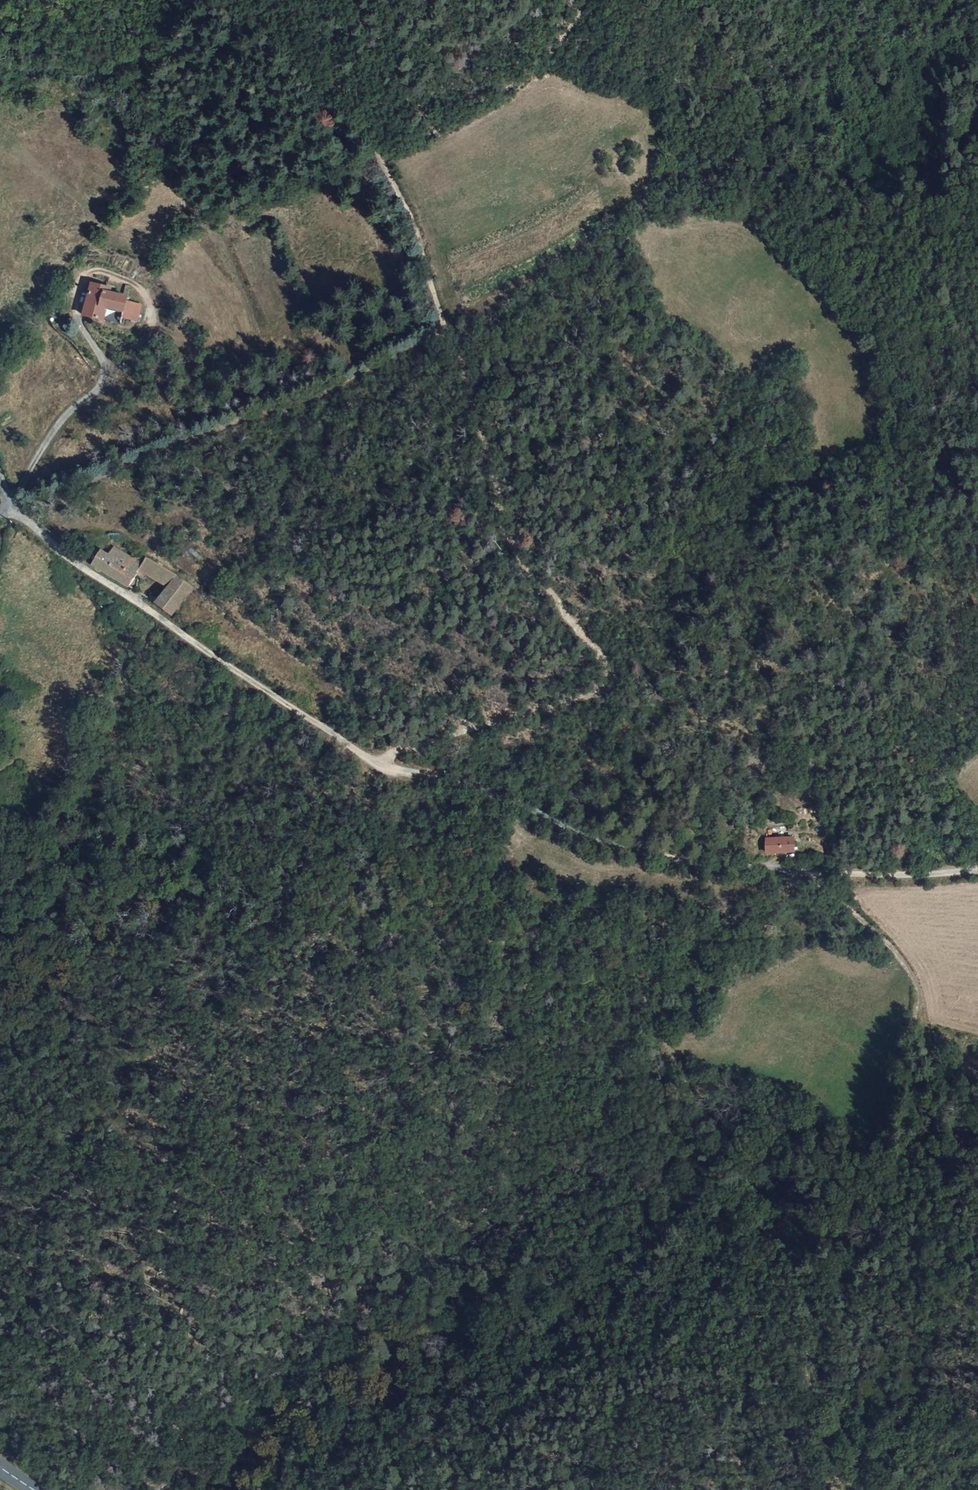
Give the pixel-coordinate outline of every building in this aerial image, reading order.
[(133,315),(135,311),(115,304),(108,303),(110,296),(97,292),(88,323),(100,326),(103,317),(111,320),(128,326),(133,315)] [(133,315),(128,326),(124,332),(133,335),(142,318),(133,315)] [(103,317),(100,326),(108,329),(111,320),(103,317)] [(133,335),(136,336),(138,336),(144,319),(142,318),(133,335)] [(127,563),(132,555),(105,535),(100,542),(127,563)] [(104,568),(118,577),(127,563),(100,542),(92,537),(82,550),(86,554),(95,561),(104,568)] [(136,549),(132,555),(158,576),(165,565),(136,549)] [(165,607),(184,577),(165,565),(158,576),(146,595),(165,607)] [(769,843),(769,854),(796,852),(796,841),(769,843)]
